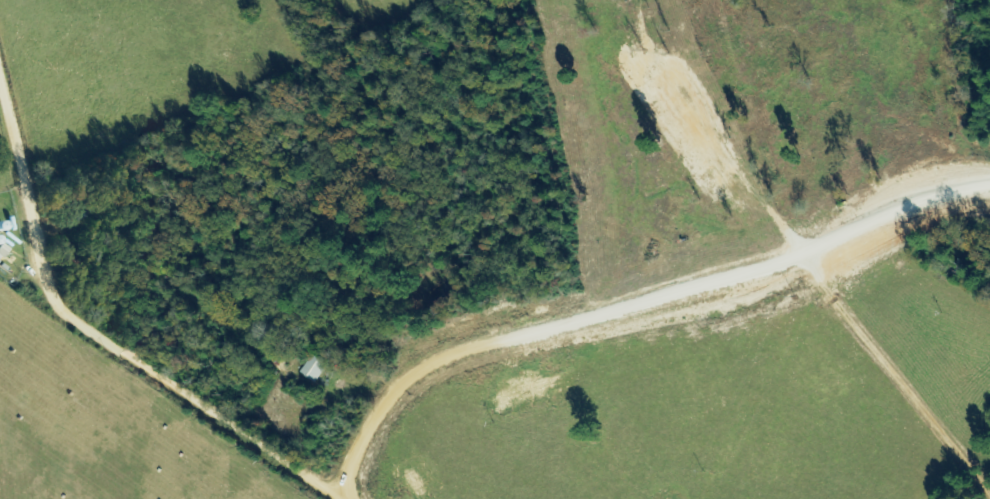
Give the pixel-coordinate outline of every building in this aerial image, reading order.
[(9,249),(2,244),(0,247),(0,261),(9,249)]
